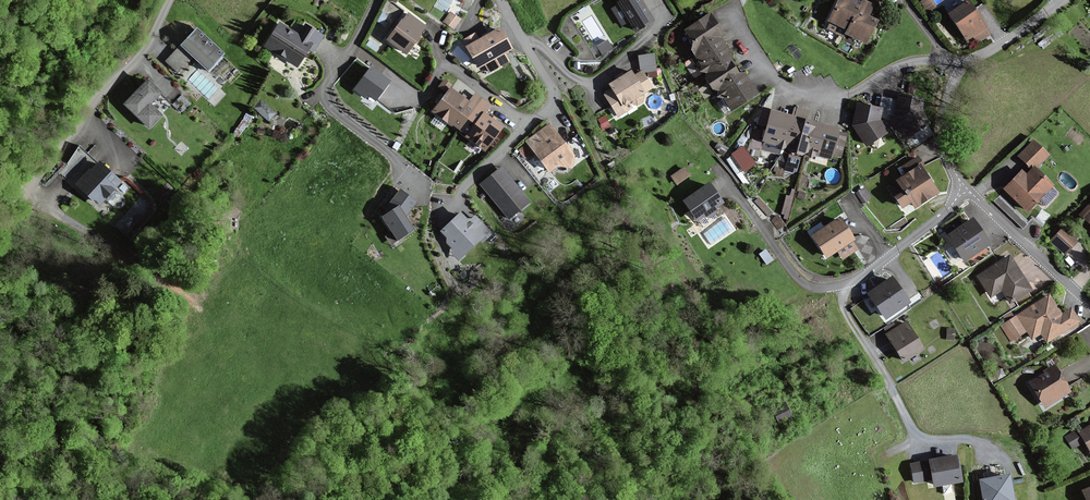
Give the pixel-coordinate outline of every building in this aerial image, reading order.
[(615,2),(617,5),(610,9),(621,27),(628,23),(634,33),(654,21),(641,0),(619,0),(615,2)] [(826,22),(829,23),(826,29),(843,37),(845,35),(866,45),(877,20),(867,16),(872,6),(860,0),(837,0),(826,22)] [(920,2),(928,13),(936,7),(931,0),(923,0),(920,2)] [(968,0),(967,0),(947,14),(966,42),(972,37),(977,44),(991,35),(968,0)] [(449,11),(442,22),(453,30),(461,20),(449,11)] [(424,26),(407,14),(388,41),(405,53),(424,26)] [(693,42),(691,51),(693,55),(719,38),(722,36),(708,15),(685,31),(693,42)] [(279,23),(264,45),(296,66),(308,47),(313,50),(322,36),(304,24),(297,34),(279,23)] [(466,46),(465,47),(477,70),(484,66),(489,73),(509,61),(504,54),(511,49),(498,27),(478,39),(475,33),(462,40),(466,46)] [(221,54),(195,30),(166,60),(178,71),(192,56),(206,70),(221,54)] [(731,56),(719,38),(693,55),(705,72),(727,58),(731,56)] [(607,40),(596,46),(602,56),(613,49),(607,40)] [(610,90),(602,95),(618,119),(633,109),(631,104),(637,106),(642,103),(644,96),(643,95),(653,88),(647,78),(657,76),(654,54),(637,56),(640,71),(634,75),(630,70),(607,85),(610,90)] [(740,78),(727,58),(705,72),(718,92),(740,78)] [(374,100),(388,82),(370,68),(354,90),(364,98),(367,95),(374,100)] [(756,94),(743,75),(740,78),(718,92),(730,111),(756,94)] [(159,93),(146,81),(123,104),(149,128),(161,115),(149,104),(159,93)] [(449,89),(433,111),(467,135),(482,113),(488,104),(475,95),(471,101),(459,93),(458,95),(449,89)] [(907,136),(927,123),(920,111),(922,102),(910,99),(899,96),(898,102),(884,99),(881,110),(869,107),(858,105),(853,126),(865,145),(885,132),(878,121),(892,112),(907,136)] [(260,99),(252,108),(269,122),(276,114),(260,99)] [(807,110),(795,107),(793,117),(785,147),(788,153),(801,156),(807,154),(815,124),(804,121),(807,110)] [(763,141),(785,147),(793,117),(770,111),(763,141)] [(484,150),(501,127),(482,113),(467,135),(465,137),(484,150)] [(597,119),(600,124),(607,120),(604,115),(597,119)] [(549,123),(524,142),(548,174),(558,168),(573,169),(574,156),(549,123)] [(835,132),(836,129),(815,124),(807,154),(829,159),(830,154),(839,156),(845,135),(835,132)] [(1028,211),(1052,186),(1034,169),(1046,155),(1033,143),(1020,157),(1032,168),(1025,176),(1022,172),(1005,189),(1028,211)] [(746,144),(733,150),(741,170),(755,164),(746,144)] [(517,150),(524,159),(531,154),(524,145),(517,150)] [(915,207),(936,194),(920,169),(922,167),(917,159),(903,168),(907,174),(897,181),(897,182),(888,187),(901,208),(912,201),(915,207)] [(98,207),(121,183),(98,162),(90,171),(88,169),(74,185),(86,196),(98,207)] [(501,166),(479,184),(508,219),(530,203),(501,166)] [(670,176),(676,185),(690,176),(684,167),(670,176)] [(709,219),(715,215),(716,207),(721,204),(708,184),(683,201),(696,221),(703,217),(709,219)] [(380,217),(396,241),(413,230),(405,217),(416,203),(399,190),(384,210),(386,213),(380,217)] [(1078,215),(1089,227),(1089,202),(1078,215)] [(131,208),(115,227),(125,235),(141,217),(131,208)] [(459,213),(439,232),(444,238),(445,242),(452,249),(451,254),(459,263),(467,256),(465,254),(480,242),(482,244),(492,234),(475,215),(470,219),(466,220),(459,213)] [(855,240),(839,218),(811,237),(826,258),(836,251),(843,260),(858,250),(852,242),(855,240)] [(971,220),(947,235),(964,261),(988,245),(971,220)] [(1077,242),(1062,228),(1049,241),(1051,242),(1063,254),(1065,256),(1077,242)] [(765,249),(758,254),(766,265),(773,260),(765,249)] [(1029,290),(1009,257),(978,276),(990,297),(1002,290),(1009,301),(1029,290)] [(907,303),(890,278),(868,293),(884,318),(907,303)] [(1063,316),(1049,296),(1014,319),(1010,313),(1003,317),(1017,338),(1027,332),(1032,339),(1041,332),(1047,342),(1078,321),(1071,311),(1063,316)] [(922,348),(905,323),(886,336),(903,361),(922,348)] [(946,329),(946,340),(954,340),(954,329),(946,329)] [(1045,374),(1030,383),(1045,407),(1069,392),(1053,366),(1043,372),(1045,374)] [(790,418),(784,404),(773,409),(778,422),(790,418)] [(1080,432),(1085,441),(1089,451),(1089,427),(1080,432)] [(1081,443),(1075,432),(1066,437),(1073,448),(1081,443)] [(956,457),(911,465),(914,483),(932,480),(933,487),(960,482),(956,457)] [(979,481),(983,499),(1013,499),(1008,476),(979,481)]
